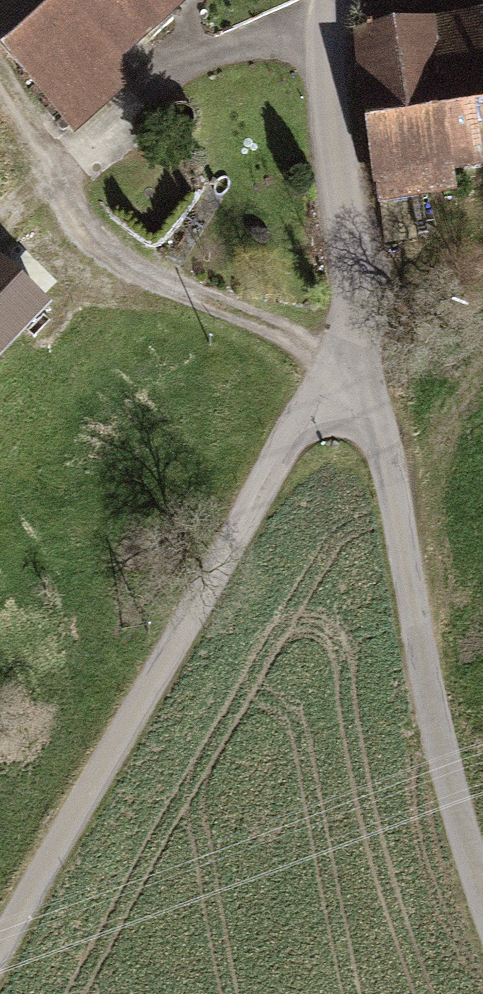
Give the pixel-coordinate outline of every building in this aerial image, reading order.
[(85,150),(148,94),(135,80),(224,0),(0,0),(0,56),(85,150)] [(358,36),(385,221),(466,209),(462,188),(482,185),(482,18),(358,36)] [(55,323),(0,270),(0,379),(55,323)]
